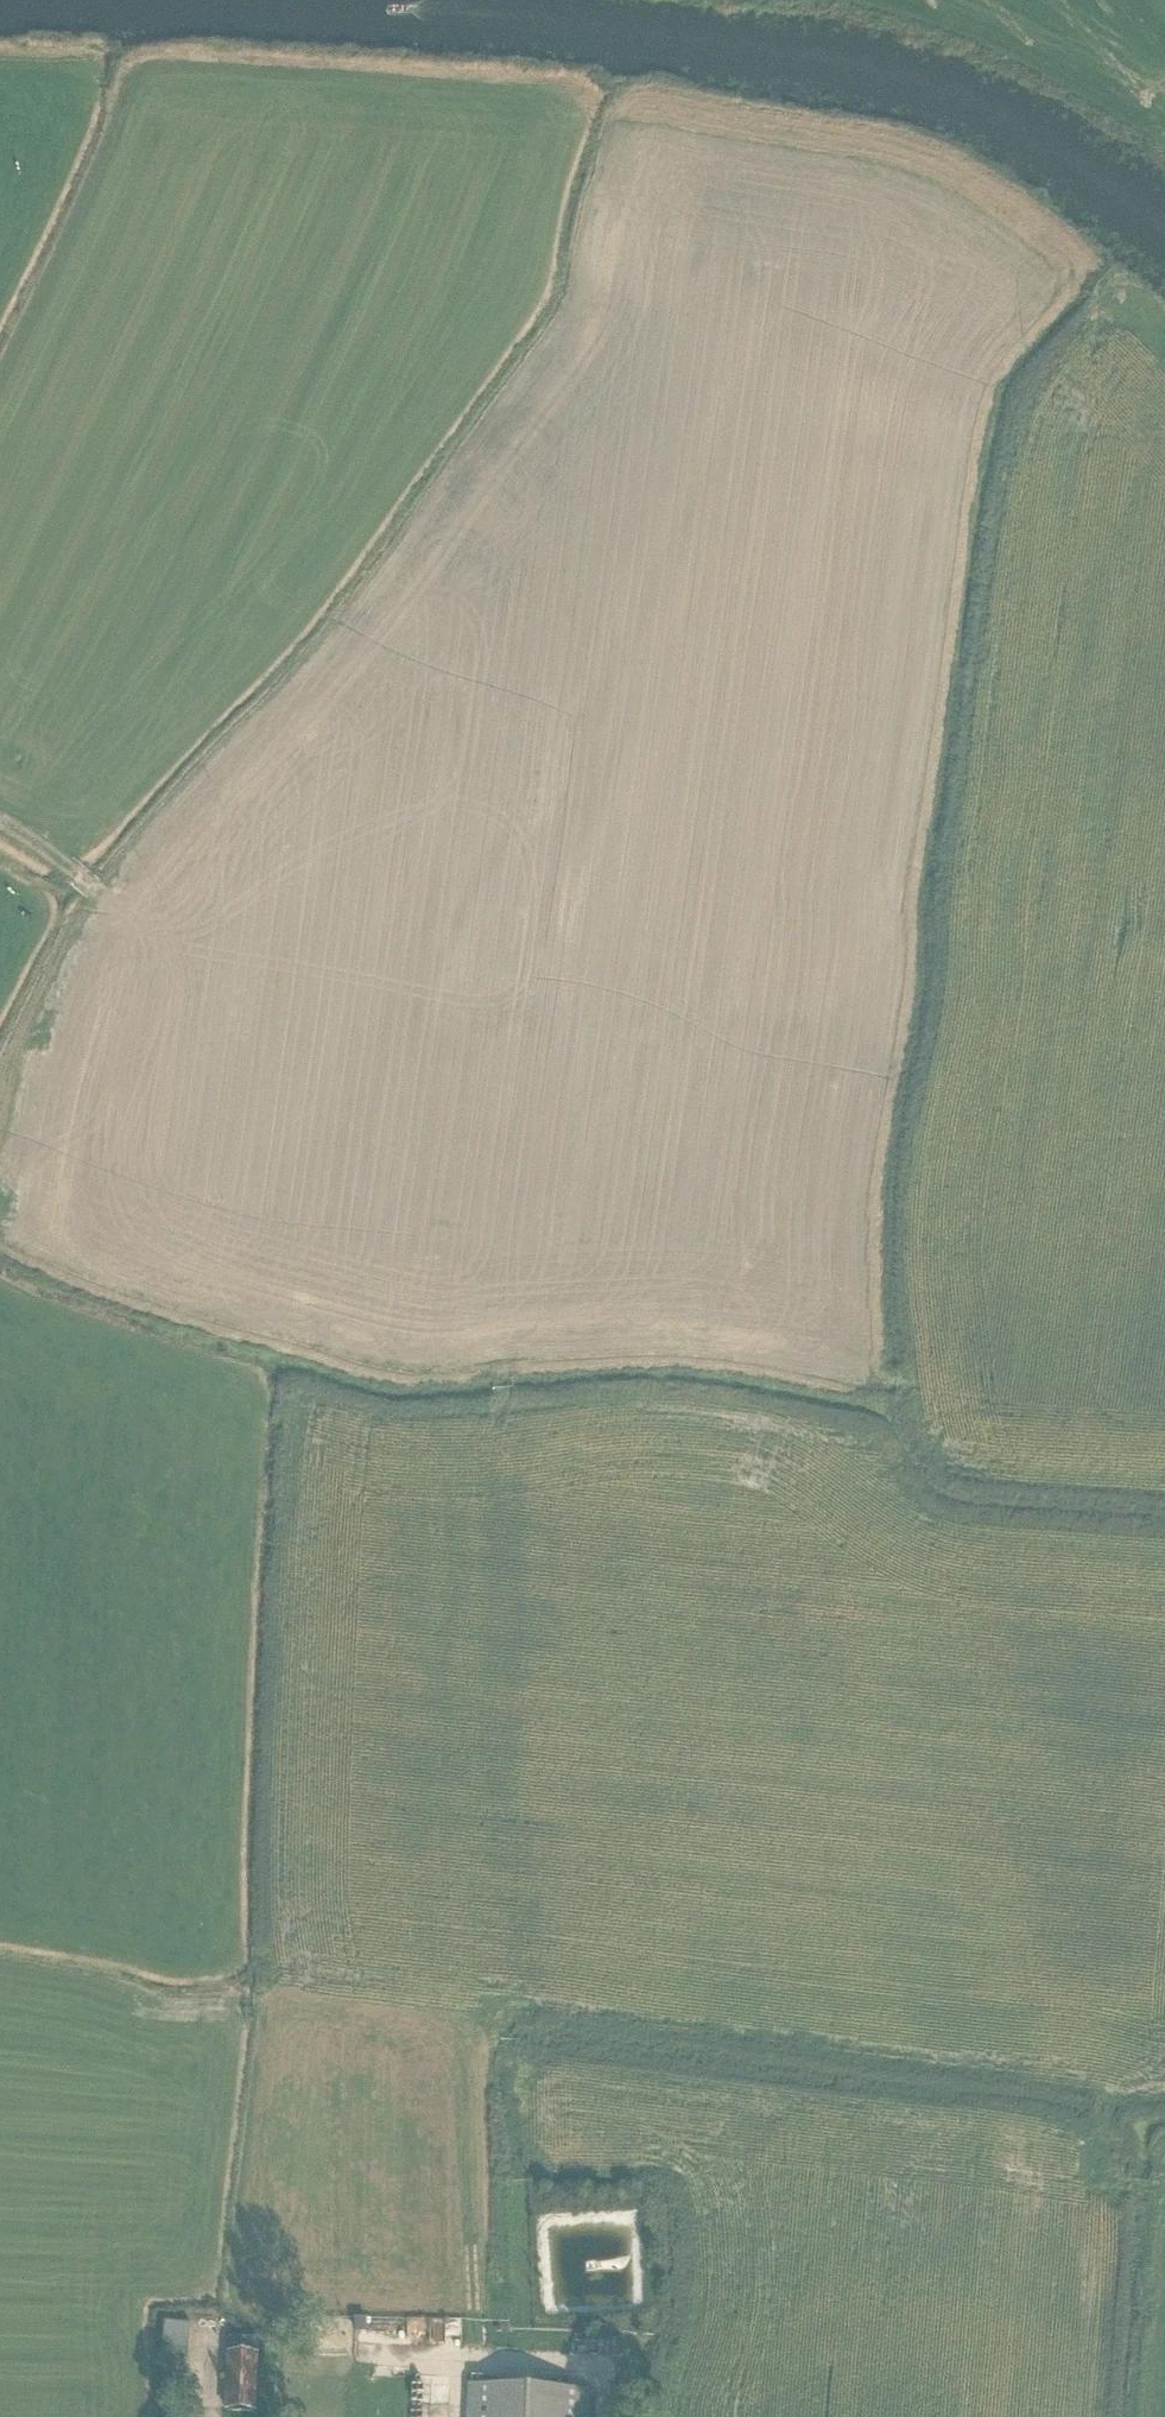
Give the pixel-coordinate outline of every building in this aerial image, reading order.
[(163,2359),(186,2361),(189,2332),(189,2324),(166,2323),(163,2359)] [(227,2411),(255,2411),(257,2354),(252,2354),(253,2342),(230,2341),(230,2353),(227,2411)] [(468,2416),(588,2416),(589,2390),(469,2384),(468,2416)]
